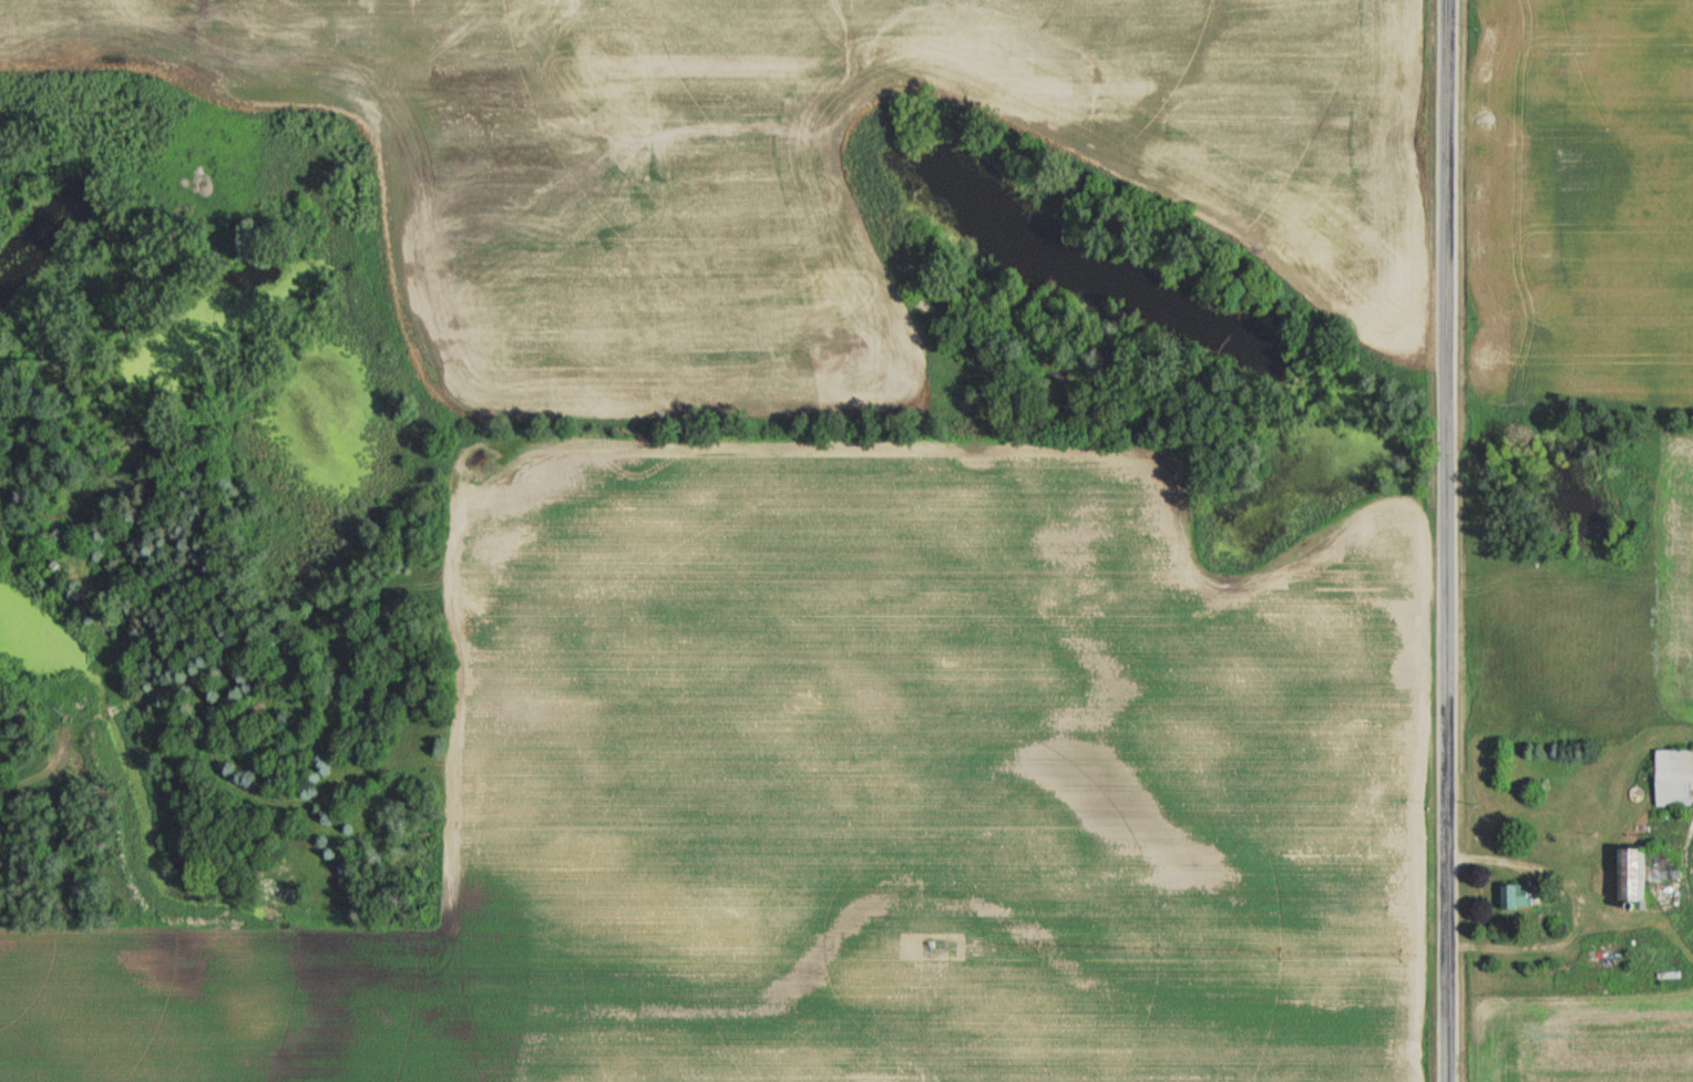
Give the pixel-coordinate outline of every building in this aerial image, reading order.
[(1654,750),(1654,807),(1692,807),(1692,750),(1654,750)] [(1615,899),(1642,899),(1642,847),(1615,847),(1615,899)] [(1680,879),(1680,850),(1649,850),(1649,879),(1680,879)] [(1500,908),(1525,908),(1525,896),(1516,896),(1516,884),(1500,884),(1500,908)]
